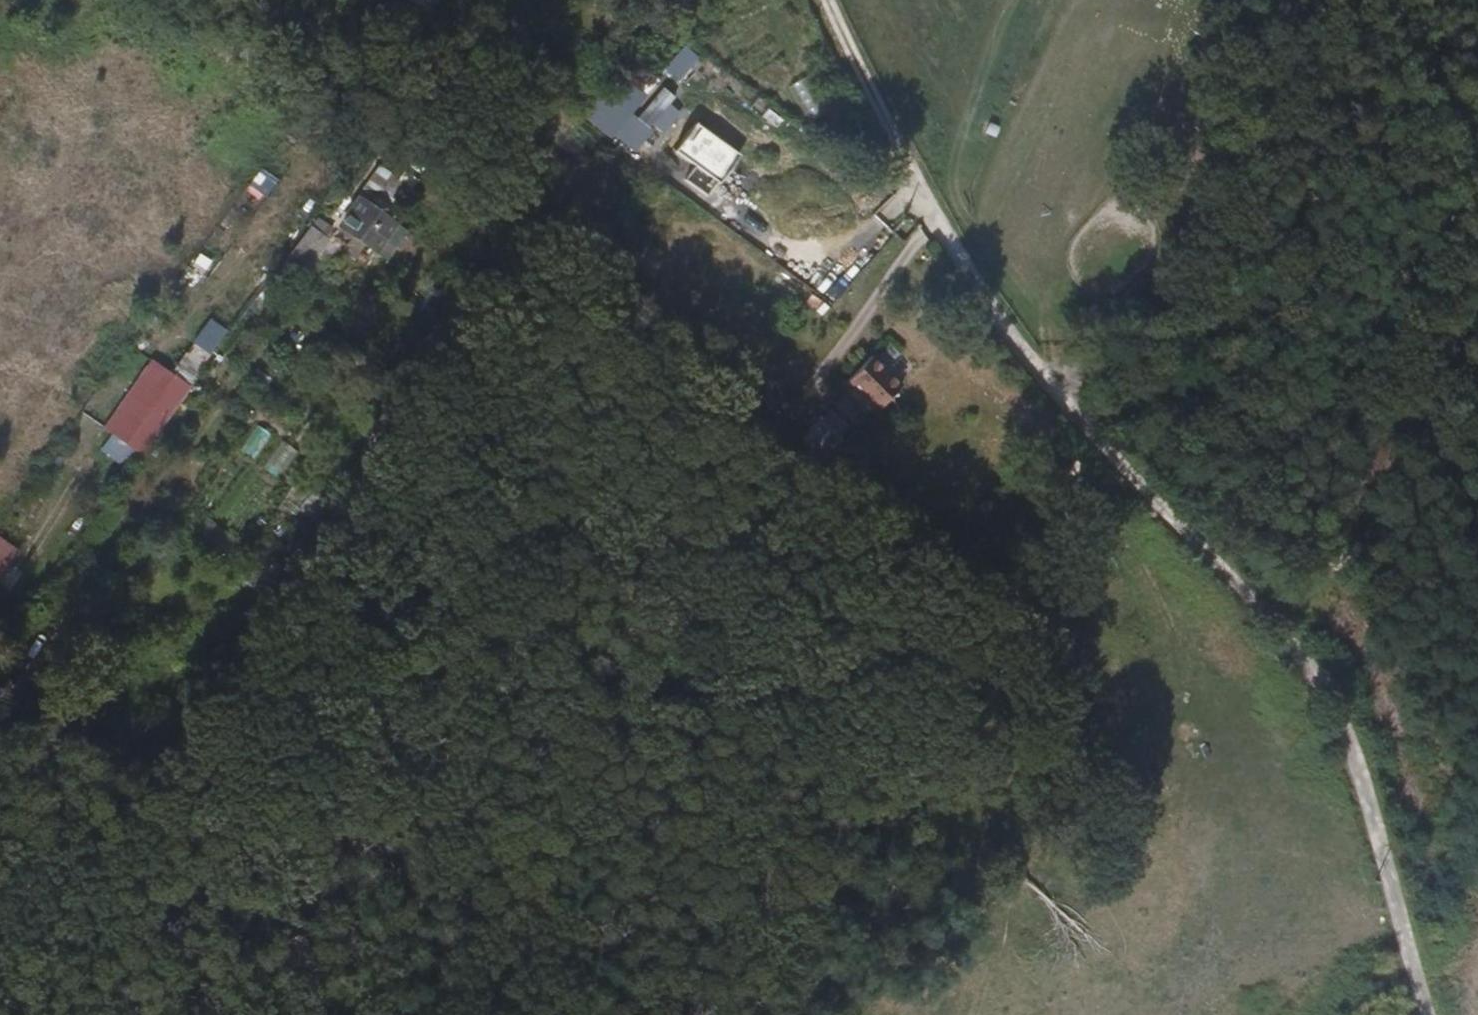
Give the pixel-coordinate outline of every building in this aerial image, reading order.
[(809,118),(827,107),(806,74),(789,85),(809,118)] [(627,113),(618,123),(639,144),(649,134),(627,113)] [(376,252),(399,214),(361,191),(338,228),(376,252)] [(845,269),(828,286),(838,295),(855,278),(845,269)] [(211,314),(170,373),(188,385),(229,327),(211,314)] [(878,408),(902,382),(872,354),(848,380),(878,408)] [(130,451),(171,391),(141,370),(100,430),(130,451)] [(106,487),(121,459),(107,451),(92,480),(106,487)]
